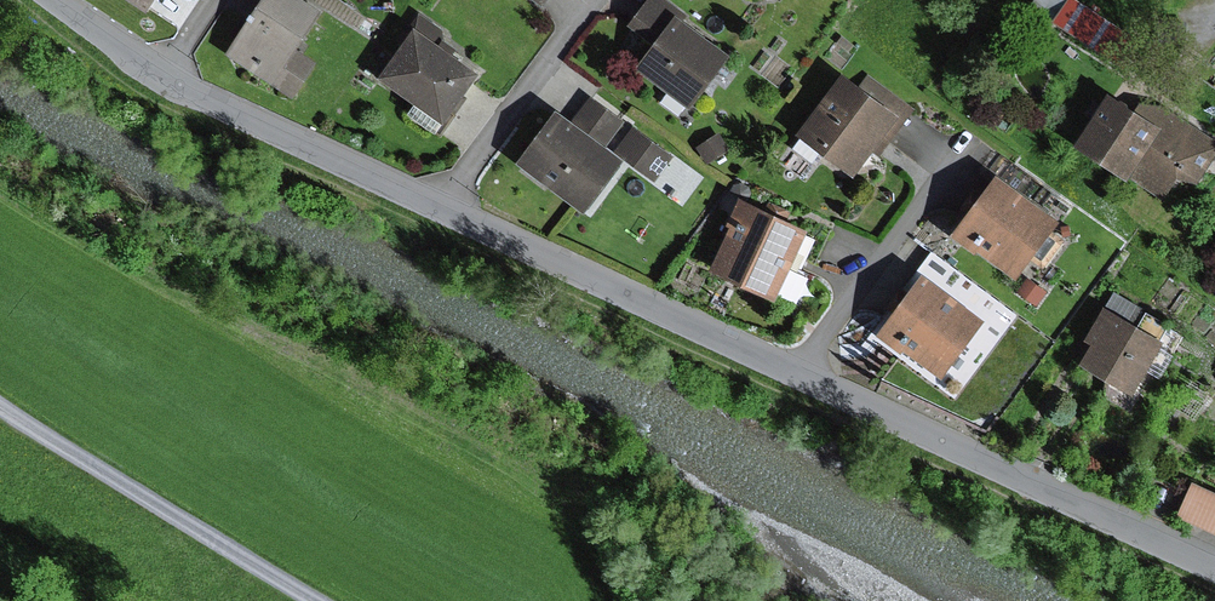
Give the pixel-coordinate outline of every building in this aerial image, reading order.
[(149,9),(155,0),(136,0),(149,9)] [(230,51),(296,93),(317,58),(299,47),(325,6),(315,0),(263,0),(230,51)] [(656,41),(678,11),(681,6),(672,0),(647,0),(631,23),(656,41)] [(1079,0),(1069,0),(1057,19),(1126,64),(1142,41),(1079,0)] [(449,31),(417,8),(403,28),(411,34),(383,75),(447,119),(482,69),(442,41),(449,31)] [(733,50),(678,11),(656,41),(639,66),(694,105),(733,50)] [(863,80),(847,68),(800,131),(804,134),(795,147),(815,162),(824,149),(857,173),(874,149),(882,154),(916,107),(868,72),(863,80)] [(1113,88),(1079,142),(1166,196),(1182,172),(1199,182),(1214,156),(1214,137),(1164,105),(1138,103),(1113,88)] [(626,120),(592,94),(579,111),(612,137),(626,120)] [(626,157),(560,108),(522,159),(587,208),(626,157)] [(674,155),(635,125),(618,148),(657,178),(674,155)] [(720,131),(698,145),(709,162),(731,148),(720,131)] [(1065,217),(1000,168),(953,231),(976,249),(979,246),(1020,277),(1065,217)] [(812,226),(744,196),(712,267),(780,297),(812,226)] [(1070,225),(1062,226),(1064,236),(1071,235),(1070,225)] [(990,316),(925,269),(878,332),(903,350),(907,346),(946,375),(990,316)] [(1030,277),(1020,290),(1038,304),(1048,290),(1030,277)] [(1167,337),(1108,302),(1088,337),(1094,341),(1084,358),(1137,389),(1167,337)] [(1195,479),(1179,513),(1214,529),(1214,488),(1195,479)]
